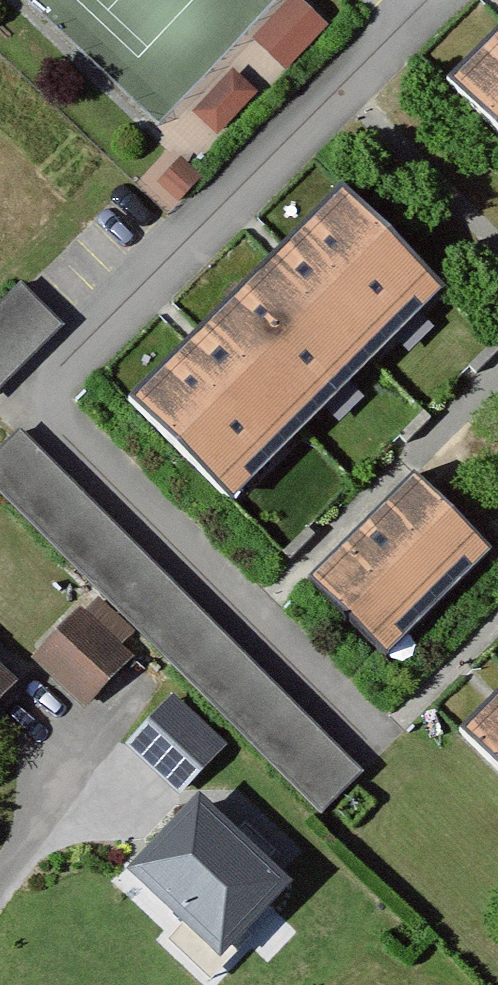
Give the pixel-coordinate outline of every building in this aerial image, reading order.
[(297,0),(286,0),(252,38),(287,69),(326,26),(297,0)] [(459,82),(497,121),(497,43),(459,82)] [(251,92),(231,72),(195,111),(215,131),(251,92)] [(196,177),(179,160),(159,181),(177,198),(196,177)] [(435,284),(343,192),(136,398),(228,490),(435,284)] [(59,325),(18,283),(0,300),(0,384),(59,325)] [(19,427),(0,447),(0,489),(322,810),(363,769),(19,427)] [(492,545),(418,472),(313,577),(386,650),(492,545)] [(128,654),(80,609),(38,655),(85,700),(128,654)] [(0,670),(0,688),(9,678),(0,670)] [(230,743),(177,693),(132,741),(184,790),(230,743)] [(466,730),(497,761),(497,698),(466,730)] [(292,888),(197,795),(129,864),(223,957),(292,888)]
